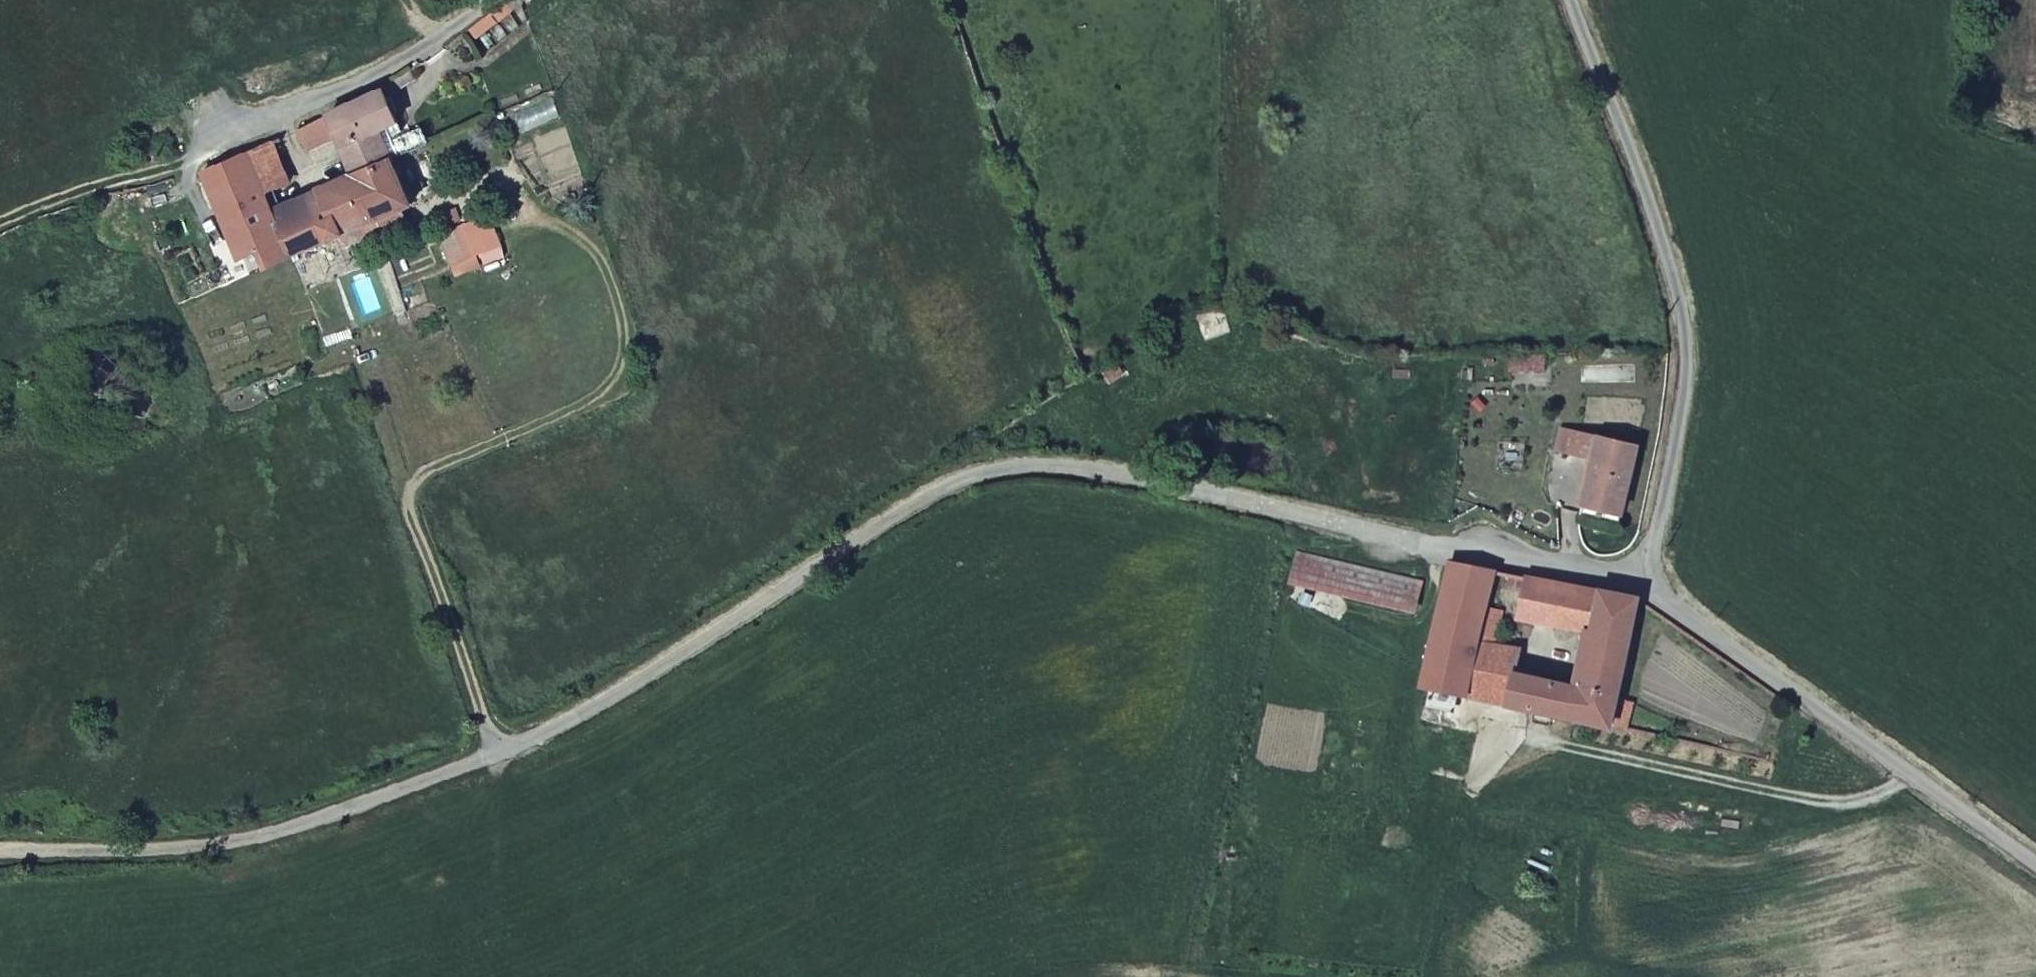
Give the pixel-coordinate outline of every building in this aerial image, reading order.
[(461,35),(466,48),(489,34),(483,20),(461,35)] [(403,126),(386,86),(322,115),(349,174),(355,171),(391,155),(402,151),(426,141),(419,124),(395,135),(393,130),(403,126)] [(297,130),(304,146),(325,136),(316,117),(304,122),(304,127),(297,130)] [(313,247),(327,241),(321,224),(335,218),(321,185),(298,195),(274,140),(242,153),(270,215),(288,257),(313,247)] [(227,231),(270,215),(242,153),(199,170),(227,231)] [(413,208),(391,155),(355,171),(373,223),(413,208)] [(373,223),(355,171),(349,174),(321,185),(335,218),(321,224),(327,241),(373,223)] [(246,273),(288,257),(270,215),(227,231),(246,273)] [(465,222),(437,234),(451,266),(479,254),(465,222)] [(1618,516),(1636,443),(1593,433),(1576,506),(1618,516)] [(1292,581),(1413,608),(1418,584),(1297,556),(1292,581)] [(1499,574),(1450,565),(1422,689),(1611,730),(1641,600),(1595,591),(1585,636),(1571,683),(1520,672),(1524,651),(1500,646),(1507,609),(1492,606),(1499,574)] [(1585,636),(1595,591),(1527,579),(1518,622),(1585,636)]
